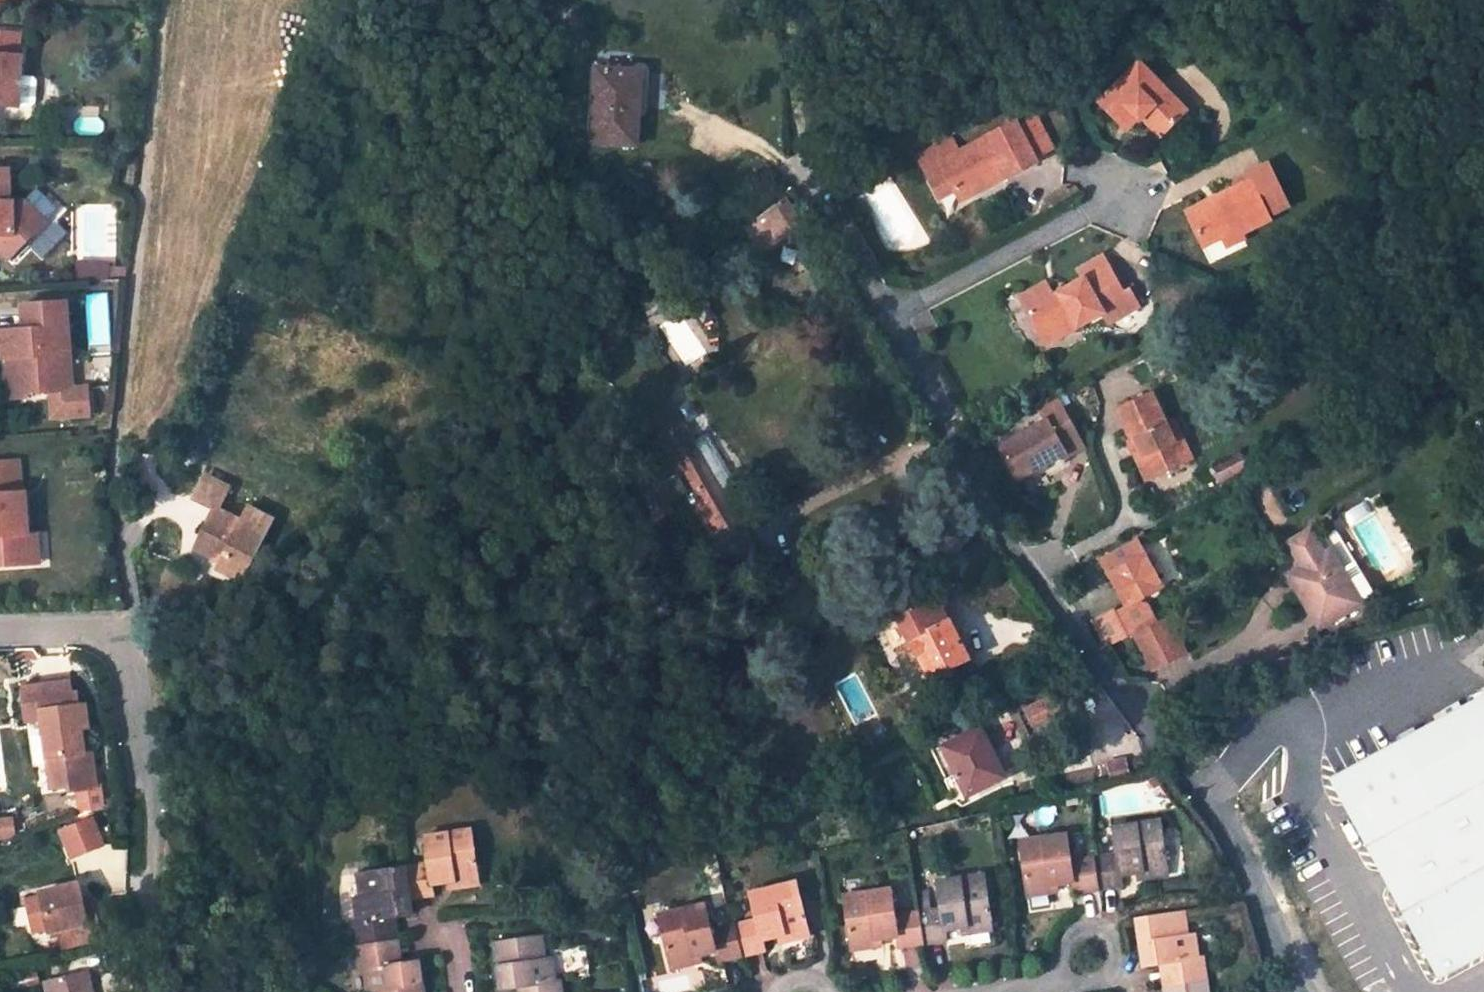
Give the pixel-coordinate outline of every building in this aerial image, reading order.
[(22,103),(22,102),(34,103),(39,99),(40,76),(36,72),(23,71),(24,52),(21,52),(22,30),(0,29),(0,102),(22,103)] [(1139,66),(1115,91),(1111,95),(1101,106),(1122,127),(1133,115),(1134,116),(1140,122),(1144,118),(1163,136),(1187,111),(1168,93),(1161,86),(1139,66)] [(642,70),(598,67),(593,142),(637,145),(642,70)] [(1018,128),(1032,157),(1051,149),(1036,119),(1018,128)] [(985,187),(1035,162),(1032,157),(1018,128),(1016,123),(960,151),(952,137),(918,154),(936,193),(953,185),(959,196),(983,183),(985,187)] [(1252,182),(1186,215),(1202,246),(1220,238),(1236,230),(1239,236),(1271,221),(1269,217),(1289,207),(1269,167),(1249,175),(1252,182)] [(4,256),(18,242),(28,243),(47,223),(26,202),(11,203),(10,170),(0,171),(0,252),(4,256)] [(756,220),(773,247),(805,226),(786,199),(756,220)] [(763,254),(773,247),(756,220),(746,227),(763,254)] [(1226,249),(1242,241),(1239,236),(1236,230),(1220,238),(1226,249)] [(4,256),(10,262),(28,243),(18,242),(4,256)] [(1045,283),(1019,297),(1038,331),(1051,324),(1059,337),(1102,313),(1108,322),(1138,306),(1128,290),(1124,292),(1103,256),(1078,270),(1083,277),(1051,295),(1045,283)] [(1128,290),(1138,306),(1144,302),(1135,286),(1128,290)] [(27,357),(29,392),(74,390),(69,302),(24,305),(25,330),(8,331),(9,358),(27,357)] [(1051,324),(1038,331),(1046,344),(1059,337),(1051,324)] [(0,331),(2,359),(9,358),(8,331),(0,331)] [(9,358),(12,398),(29,397),(29,392),(27,357),(9,358)] [(999,444),(1016,478),(1063,453),(1065,456),(1083,447),(1054,392),(1036,402),(1045,419),(999,444)] [(1149,394),(1116,410),(1132,442),(1138,439),(1146,455),(1136,460),(1146,481),(1190,459),(1179,439),(1172,443),(1164,425),(1149,394)] [(676,408),(650,423),(660,442),(664,441),(666,445),(669,444),(683,469),(669,477),(652,486),(662,506),(686,493),(703,522),(708,519),(716,532),(739,518),(732,505),(742,500),(743,496),(735,482),(732,481),(716,453),(717,450),(710,436),(704,434),(693,440),(676,408)] [(1172,443),(1179,439),(1171,422),(1164,425),(1172,443)] [(1128,444),(1136,460),(1146,455),(1138,439),(1132,442),(1128,444)] [(669,444),(666,445),(656,450),(669,477),(683,469),(669,444)] [(1248,467),(1240,452),(1212,467),(1220,482),(1248,467)] [(30,563),(29,532),(27,491),(23,491),(21,459),(0,460),(0,564),(30,563)] [(218,508),(197,548),(222,560),(246,571),(274,516),(250,505),(243,520),(218,508),(229,487),(208,477),(197,498),(218,508)] [(708,519),(703,522),(710,535),(716,532),(708,519)] [(37,532),(29,532),(30,563),(39,563),(37,532)] [(1305,566),(1291,574),(1292,576),(1291,577),(1305,600),(1308,598),(1325,626),(1363,605),(1331,551),(1327,553),(1320,540),(1308,532),(1291,542),(1305,566)] [(1099,560),(1121,600),(1160,579),(1139,539),(1132,543),(1099,560)] [(1331,551),(1363,605),(1376,597),(1345,543),(1331,551)] [(242,580),(246,571),(222,560),(217,569),(242,580)] [(1137,603),(1165,589),(1160,579),(1121,600),(1126,609),(1137,603)] [(1115,611),(1095,622),(1107,648),(1156,622),(1146,604),(1137,603),(1126,609),(1117,614),(1115,611)] [(951,621),(911,641),(911,643),(927,674),(944,664),(947,671),(971,659),(951,621)] [(927,674),(911,643),(889,654),(905,685),(927,674)] [(44,720),(53,788),(71,785),(71,790),(97,787),(94,762),(87,763),(83,727),(89,727),(86,705),(74,707),(71,682),(24,688),(28,722),(44,720)] [(1070,687),(1026,710),(1033,723),(1064,709),(1069,717),(1082,711),(1070,687)] [(1365,845),(1401,912),(1483,866),(1483,693),(1408,733),(1446,801),(1365,845)] [(990,727),(978,732),(988,751),(992,749),(1000,746),(990,727)] [(978,731),(945,747),(958,773),(947,779),(961,806),(972,802),(968,793),(1001,778),(988,751),(978,732),(978,731)] [(1006,776),(992,749),(988,751),(1001,778),(1006,776)] [(1127,758),(1101,765),(1105,785),(1131,779),(1127,758)] [(72,858),(104,845),(93,818),(61,831),(72,858)] [(14,837),(12,819),(0,820),(0,839),(14,837)] [(1115,827),(1119,853),(1094,857),(1099,889),(1124,886),(1122,875),(1137,873),(1146,872),(1148,879),(1169,876),(1160,820),(1115,827)] [(425,837),(429,863),(410,866),(414,898),(434,895),(432,885),(447,883),(457,882),(458,889),(479,886),(472,829),(425,837)] [(1020,841),(1028,897),(1051,894),(1049,885),(1059,884),(1074,882),(1075,894),(1099,889),(1094,857),(1071,860),(1068,834),(1020,841)] [(410,866),(358,874),(362,897),(355,897),(358,921),(353,921),(357,945),(389,941),(386,919),(397,918),(416,915),(414,898),(410,866)] [(1401,912),(1438,978),(1483,953),(1483,866),(1401,912)] [(1138,881),(1148,879),(1146,872),(1137,873),(1138,881)] [(985,875),(938,881),(942,909),(919,912),(923,945),(947,942),(945,931),(960,929),(970,927),(971,935),(993,932),(985,875)] [(797,881),(751,892),(757,919),(734,925),(742,957),(766,951),(763,940),(779,936),(786,934),(788,942),(811,937),(797,881)] [(449,890),(458,889),(457,882),(447,883),(449,890)] [(1049,885),(1051,894),(1060,892),(1059,884),(1049,885)] [(27,902),(34,933),(50,930),(51,932),(60,930),(63,947),(102,939),(98,921),(88,923),(83,902),(79,886),(42,894),(43,898),(27,902)] [(890,888),(844,895),(852,950),(874,948),(873,940),(882,939),(898,937),(899,948),(923,945),(919,912),(894,916),(890,888)] [(88,923),(98,921),(94,899),(83,902),(88,923)] [(704,903),(657,914),(671,971),(694,965),(692,957),(700,955),(715,951),(718,963),(742,957),(734,925),(711,931),(704,903)] [(1184,911),(1137,918),(1144,967),(1160,965),(1174,963),(1177,986),(1208,981),(1204,957),(1198,958),(1196,935),(1188,936),(1184,911)] [(389,941),(399,939),(397,918),(386,919),(389,941)] [(961,936),(971,935),(970,927),(960,929),(961,936)] [(780,944),(788,942),(786,934),(779,936),(780,944)] [(494,944),(501,988),(517,986),(518,991),(563,991),(561,979),(555,980),(554,976),(552,958),(546,959),(542,936),(494,944)] [(399,939),(389,941),(392,963),(402,962),(399,939)] [(873,940),(874,948),(884,947),(882,939),(873,940)] [(421,959),(402,962),(392,963),(389,941),(357,945),(360,971),(364,970),(367,991),(375,991),(425,991),(421,959)] [(692,957),(694,965),(702,964),(700,955),(692,957)] [(565,956),(552,958),(554,976),(567,974),(565,956)] [(1163,988),(1177,986),(1174,963),(1160,965),(1163,988)] [(38,971),(13,977),(16,991),(42,986),(38,971)] [(87,973),(46,983),(48,991),(92,991),(87,973)] [(1208,981),(1177,986),(1178,991),(1209,991),(1208,981)]
